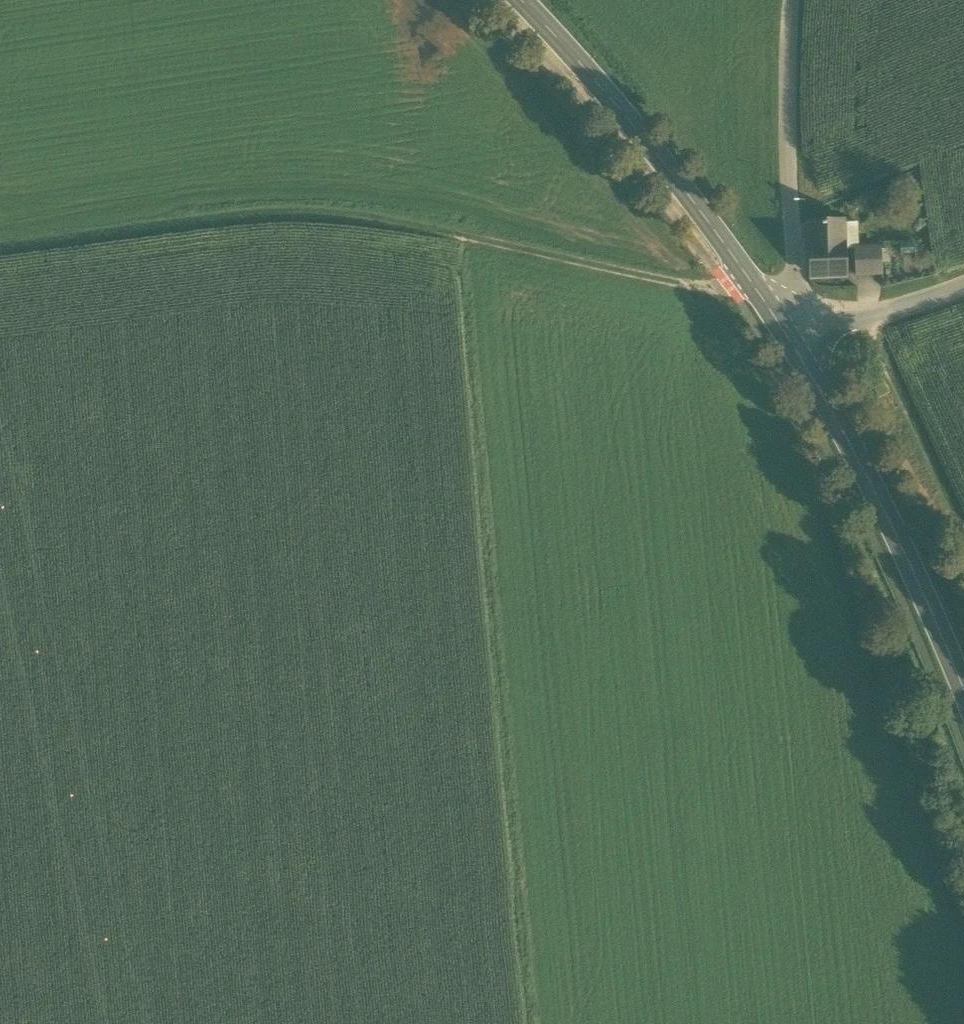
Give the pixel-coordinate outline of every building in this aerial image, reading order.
[(810,227),(811,277),(845,275),(843,222),(814,223),(810,227)] [(857,249),(858,275),(881,274),(879,248),(857,249)]
